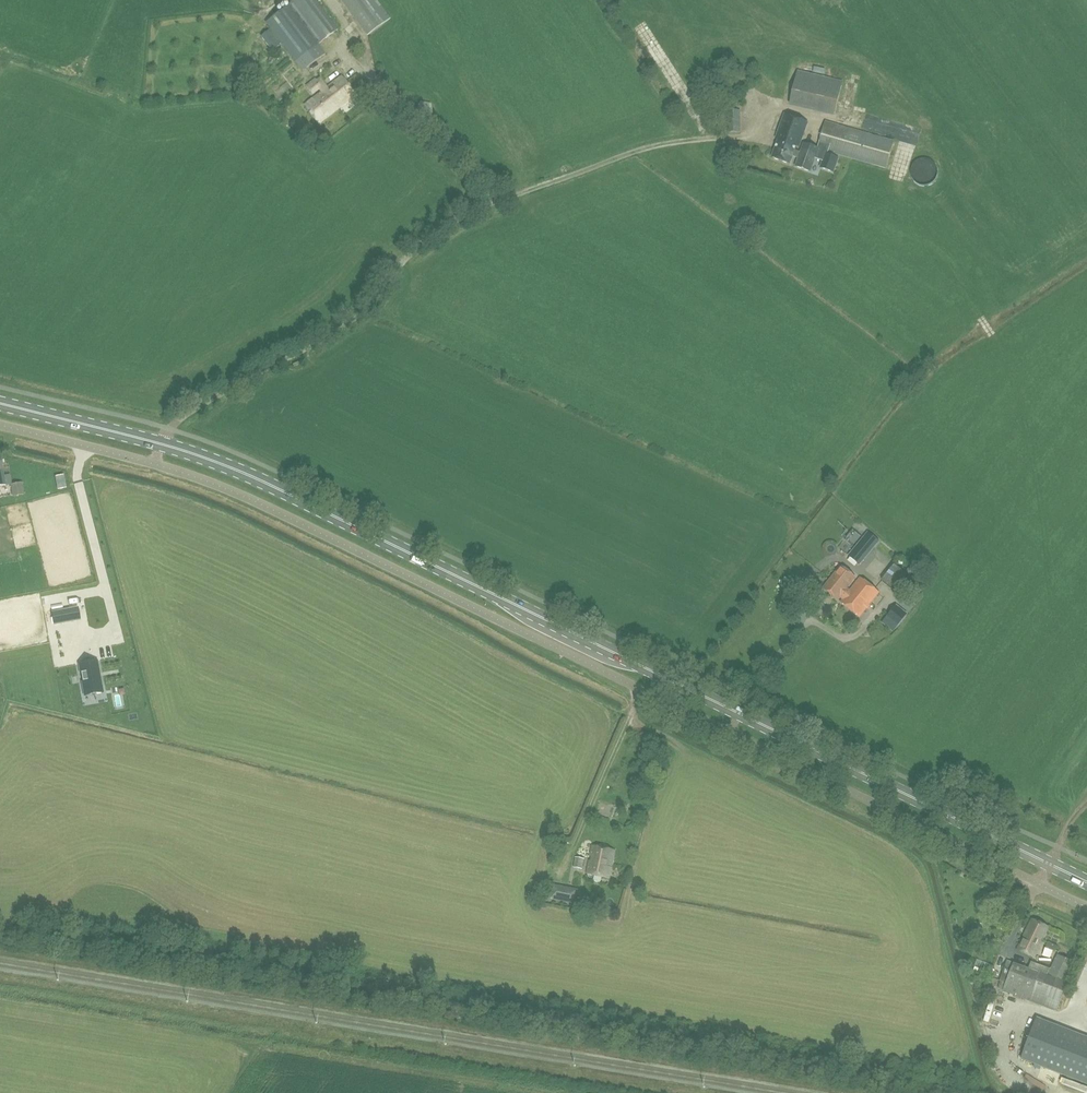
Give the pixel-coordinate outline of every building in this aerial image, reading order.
[(296,62),(303,71),(326,54),(319,44),(338,29),(316,0),(295,0),(266,22),(296,62)] [(369,34),(390,19),(376,0),(343,0),(369,34)] [(280,44),(269,31),(261,37),(272,50),(280,44)] [(791,103),(835,114),(843,82),(798,71),(791,103)] [(341,75),(325,87),(319,78),(307,87),(311,92),(318,87),(321,90),(303,104),(317,122),(355,94),(341,75)] [(740,111),(727,111),(727,131),(741,131),(740,111)] [(793,156),(795,157),(797,151),(807,123),(785,115),(776,139),(779,140),(772,158),(790,165),(793,156)] [(825,123),(818,149),(887,167),(893,142),(825,123)] [(740,142),(728,142),(728,150),(740,150),(740,142)] [(827,155),(828,153),(818,149),(804,144),(801,152),(797,151),(795,157),(799,158),(795,167),(811,172),(816,159),(824,162),(821,169),(833,173),(838,159),(827,155)] [(914,183),(916,184),(919,185),(921,186),(924,186),(926,186),(928,185),(930,184),(932,182),(934,180),(935,178),(936,176),(936,173),(936,171),(936,168),(935,166),(934,164),(932,162),(930,161),(928,160),(925,159),(923,159),(920,159),(918,160),(916,161),(914,163),(912,165),(911,167),(910,169),(910,172),(910,174),(910,177),(911,179),(913,181),(914,183)] [(12,485),(11,475),(5,476),(1,457),(0,458),(0,487),(12,485)] [(25,492),(24,479),(13,480),(13,493),(25,492)] [(859,564),(874,547),(864,538),(849,556),(859,564)] [(879,578),(888,567),(879,560),(870,570),(879,578)] [(912,578),(895,565),(882,581),(899,594),(912,578)] [(840,597),(843,599),(851,591),(847,588),(856,577),(842,566),(824,588),(838,599),(840,597)] [(861,578),(851,591),(843,599),(841,602),(860,617),(880,593),(861,578)] [(899,608),(889,617),(897,626),(908,617),(899,608)] [(74,621),(72,609),(52,613),(54,624),(74,621)] [(577,623),(574,630),(603,643),(606,635),(577,623)] [(103,692),(98,665),(80,668),(85,695),(103,692)] [(610,867),(612,868),(615,850),(594,845),(588,873),(609,876),(610,867)] [(583,872),(588,849),(579,848),(576,870),(583,872)] [(583,901),(586,887),(556,880),(552,894),(583,901)] [(1034,958),(1049,927),(1033,919),(1018,950),(1034,958)] [(1048,977),(1008,961),(1000,981),(1007,983),(1004,991),(1056,1012),(1076,963),(1057,956),(1048,977)] [(993,1031),(1004,1026),(997,1011),(986,1016),(993,1031)] [(1037,1018),(1021,1059),(1086,1085),(1086,1037),(1037,1018)]
